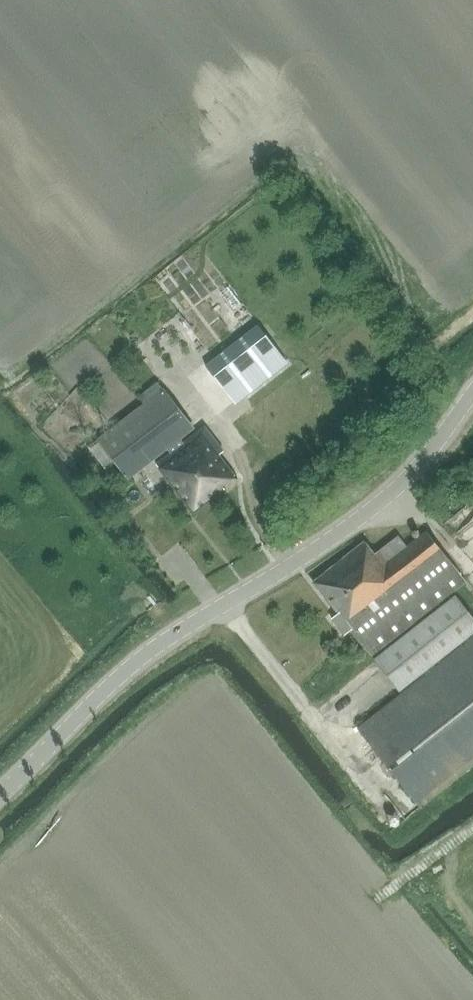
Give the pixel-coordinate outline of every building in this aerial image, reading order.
[(258,324),(205,365),(220,384),(252,359),(265,375),(286,359),(258,324)] [(129,478),(185,434),(194,427),(163,388),(98,439),(129,478)] [(197,432),(178,447),(215,495),(224,488),(222,485),(235,475),(219,455),(224,451),(205,427),(197,432)] [(194,512),(215,495),(178,447),(156,464),(194,512)] [(444,522),(470,502),(465,495),(439,515),(444,522)] [(314,581),(338,613),(332,618),(346,635),(351,630),(371,656),(466,581),(427,531),(407,546),(398,535),(375,553),(365,541),(314,581)] [(374,659),(400,692),(472,634),(472,616),(456,595),(374,659)] [(472,766),(472,637),(358,728),(421,807),(472,766)]
